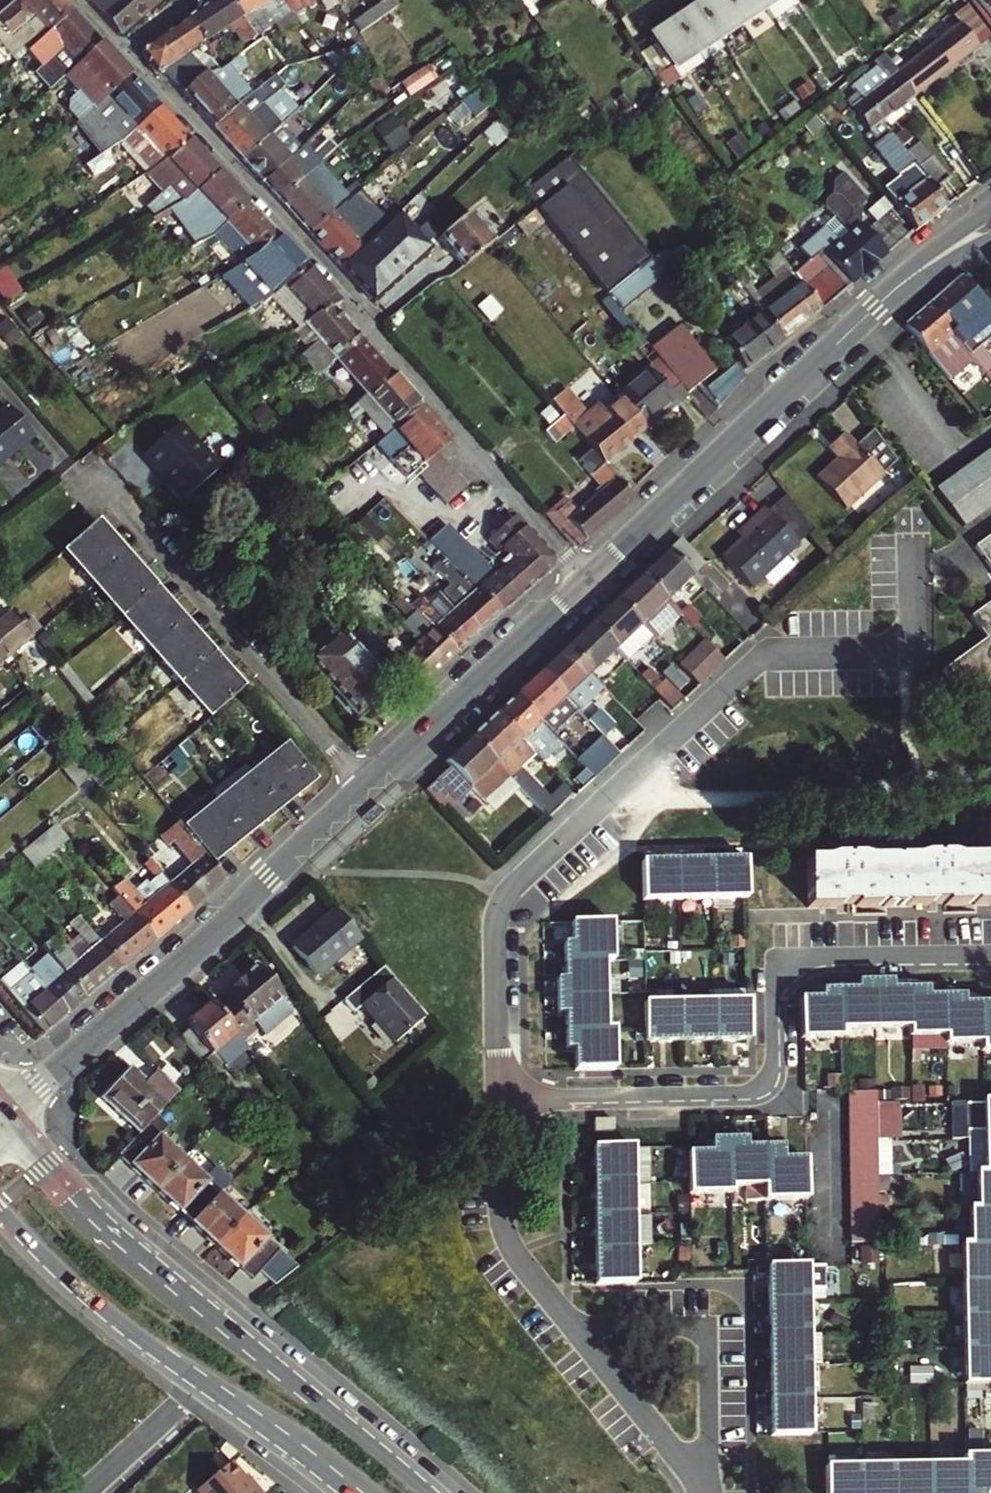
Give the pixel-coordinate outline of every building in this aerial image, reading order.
[(26,51),(39,38),(47,31),(70,10),(61,0),(16,0),(0,14),(0,44),(15,61),(26,51)] [(123,34),(161,0),(92,0),(123,34)] [(204,44),(232,26),(241,41),(254,33),(244,18),(233,0),(215,0),(188,18),(204,44)] [(244,18),(254,33),(272,20),(290,9),(284,0),(233,0),(244,18)] [(290,9),(294,14),(315,0),(284,0),(290,9)] [(352,25),(360,36),(398,10),(391,0),(389,0),(352,25)] [(727,0),(705,0),(697,6),(718,38),(742,22),(727,0)] [(758,0),(727,0),(742,22),(763,8),(758,0)] [(967,0),(989,30),(990,28),(990,0),(967,0)] [(718,38),(697,6),(674,21),(695,53),(718,38)] [(290,9),(272,20),(279,31),(297,19),(294,14),(290,9)] [(70,10),(47,31),(77,63),(100,42),(70,10)] [(188,18),(162,36),(178,61),(189,54),(204,44),(188,18)] [(695,53),(674,21),(651,36),(671,69),(695,53)] [(959,24),(898,73),(916,97),(978,48),(959,24)] [(162,36),(145,46),(144,58),(156,75),(161,72),(184,94),(207,73),(189,54),(178,61),(162,36)] [(39,38),(26,51),(40,66),(54,53),(39,38)] [(84,115),(94,106),(129,74),(100,42),(77,63),(67,72),(79,87),(73,104),(84,115)] [(695,53),(671,69),(678,79),(701,63),(695,53)] [(433,63),(404,79),(412,93),(440,77),(433,63)] [(276,71),(238,107),(215,129),(245,161),(268,139),(282,127),(298,110),(296,107),(278,88),(286,81),(276,71)] [(215,129),(238,107),(212,79),(207,73),(184,94),(215,129)] [(883,123),(916,97),(898,73),(852,109),(875,140),(888,130),(883,123)] [(97,152),(139,125),(159,106),(129,74),(94,106),(84,115),(72,123),(97,152)] [(305,102),(286,81),(278,88),(296,107),(298,110),(305,102)] [(486,105),(475,89),(460,99),(471,115),(486,105)] [(148,168),(162,155),(166,158),(188,138),(172,121),(159,106),(139,125),(118,139),(148,168)] [(391,147),(410,136),(398,114),(379,125),(391,147)] [(301,149),(282,127),(268,139),(245,161),(264,183),(301,149)] [(906,133),(896,141),(899,145),(903,150),(913,142),(906,133)] [(218,170),(188,138),(166,158),(162,155),(148,168),(162,182),(148,196),(163,211),(177,203),(196,191),(218,170)] [(921,143),(906,154),(916,167),(934,190),(948,179),(921,143)] [(899,145),(886,155),(903,177),(916,167),(906,154),(903,150),(899,145)] [(318,168),(301,149),(264,183),(281,201),(317,169),(318,168)] [(572,153),(530,187),(613,289),(655,255),(572,153)] [(916,167),(903,177),(884,191),(916,231),(948,207),(934,190),(916,167)] [(342,197),(317,169),(281,201),(311,234),(337,210),(350,197),(354,194),(349,190),(342,197)] [(204,241),(248,202),(218,170),(196,191),(177,203),(204,241)] [(812,256),(842,293),(895,247),(874,224),(871,226),(867,221),(869,198),(848,172),(839,179),(837,192),(830,198),(830,203),(838,213),(833,217),(802,243),(812,256)] [(340,266),(362,245),(345,226),(365,207),(354,194),(350,197),(337,210),(311,234),(340,266)] [(278,234),(248,202),(204,241),(208,245),(215,239),(233,257),(237,253),(245,261),(255,255),(278,234)] [(362,245),(340,266),(370,300),(410,264),(413,267),(433,250),(398,212),(362,245)] [(874,224),(895,247),(907,236),(886,213),(874,224)] [(463,267),(490,246),(495,242),(471,214),(440,238),(463,267)] [(308,266),(278,234),(255,255),(245,261),(226,272),(248,310),(261,303),(264,306),(285,287),(308,266)] [(616,289),(628,304),(680,264),(669,249),(616,289)] [(740,270),(733,275),(763,314),(783,340),(821,311),(806,289),(793,271),(779,251),(764,262),(777,281),(759,295),(740,270)] [(833,302),(842,293),(812,256),(793,271),(806,289),(816,282),(833,302)] [(342,303),(308,266),(285,287),(314,318),(333,307),(342,303)] [(10,297),(24,289),(16,275),(2,283),(10,297)] [(933,303),(955,332),(952,335),(965,350),(970,356),(983,372),(990,366),(990,316),(961,278),(933,303)] [(816,282),(806,289),(821,311),(833,302),(816,282)] [(933,303),(906,327),(914,337),(928,354),(952,335),(955,332),(933,303)] [(361,339),(333,307),(314,318),(303,324),(294,332),(313,353),(321,345),(336,361),(361,339)] [(783,340),(763,314),(726,342),(745,369),(783,340)] [(680,328),(651,350),(659,360),(686,395),(715,372),(680,328)] [(952,335),(928,354),(941,370),(956,357),(965,350),(952,335)] [(336,361),(346,373),(326,390),(337,403),(357,386),(365,394),(390,372),(379,360),(361,339),(336,361)] [(966,369),(956,357),(941,370),(951,382),(966,369)] [(318,377),(331,365),(327,360),(314,372),(318,377)] [(686,395),(659,360),(616,395),(618,396),(642,425),(644,428),(686,395)] [(335,370),(331,365),(318,377),(322,382),(335,370)] [(420,406),(390,372),(365,394),(364,395),(344,413),(352,421),(364,411),(386,436),(420,406)] [(569,401),(559,410),(564,417),(574,428),(593,450),(601,459),(601,460),(642,425),(618,396),(605,406),(598,398),(580,413),(569,401)] [(420,406),(386,436),(382,439),(377,443),(380,447),(389,439),(399,452),(434,423),(420,406)] [(0,417),(0,468),(37,437),(12,407),(0,417)] [(564,417),(545,432),(555,444),(574,428),(564,417)] [(450,441),(434,423),(399,452),(394,456),(404,466),(392,476),(400,484),(415,471),(436,452),(450,441)] [(164,479),(182,500),(217,470),(178,425),(144,454),(158,471),(161,469),(167,476),(164,479)] [(845,458),(840,463),(819,481),(846,512),(882,480),(900,466),(877,434),(857,451),(848,439),(837,448),(845,458)] [(845,458),(837,448),(831,453),(840,463),(845,458)] [(554,522),(578,550),(635,500),(601,460),(601,459),(593,450),(583,459),(595,473),(592,476),(604,491),(579,513),(570,502),(557,513),(560,517),(554,522)] [(964,527),(990,508),(990,451),(938,490),(964,527)] [(415,471),(425,482),(446,463),(436,452),(415,471)] [(446,463),(425,482),(435,493),(456,474),(446,463)] [(456,474),(435,493),(445,505),(466,486),(456,474)] [(571,497),(566,492),(561,496),(565,501),(571,497)] [(789,499),(770,515),(797,547),(813,533),(789,499)] [(377,547),(403,522),(382,500),(356,525),(377,547)] [(743,542),(723,559),(749,589),(762,578),(771,589),(793,569),(783,559),(797,547),(770,515),(767,513),(744,532),(748,537),(743,542)] [(553,559),(515,515),(494,534),(485,523),(478,530),(498,552),(502,549),(511,560),(494,575),(445,526),(429,541),(441,554),(501,614),(552,570),(553,559)] [(95,583),(125,556),(96,523),(66,550),(95,583)] [(738,536),(743,542),(748,537),(744,532),(738,536)] [(972,548),(990,574),(990,534),(972,548)] [(705,565),(688,547),(681,540),(668,552),(692,577),(705,565)] [(692,577),(668,552),(643,576),(666,602),(692,577)] [(460,611),(459,612),(479,634),(501,614),(441,554),(431,563),(454,588),(446,595),(460,611)] [(125,556),(95,583),(124,616),(154,589),(136,568),(125,556)] [(709,571),(705,565),(692,577),(713,599),(728,584),(713,567),(709,571)] [(479,634),(459,612),(454,607),(440,619),(434,613),(440,608),(432,599),(423,607),(389,571),(385,575),(412,605),(457,653),(479,634)] [(681,618),(672,608),(666,602),(643,576),(616,602),(652,640),(655,642),(681,618)] [(131,625),(153,649),(183,622),(154,589),(124,616),(131,625)] [(652,640),(616,602),(611,607),(591,626),(614,651),(626,663),(652,640)] [(968,619),(983,640),(941,672),(974,718),(990,706),(990,602),(968,619)] [(352,613),(383,646),(392,656),(404,645),(364,603),(354,612),(352,613)] [(429,635),(398,663),(421,688),(457,653),(412,605),(406,610),(429,635)] [(691,609),(681,618),(692,629),(701,620),(691,609)] [(10,612),(0,620),(0,654),(5,660),(32,637),(10,612)] [(383,646),(352,613),(339,625),(351,638),(347,642),(340,634),(309,661),(356,715),(387,687),(365,662),(383,646)] [(153,649),(182,682),(212,656),(203,645),(183,622),(153,649)] [(614,651),(591,626),(566,649),(589,674),(614,651)] [(724,663),(704,642),(677,666),(698,687),(724,663)] [(604,690),(594,679),(589,674),(566,649),(540,674),(566,700),(576,710),(579,713),(604,690)] [(182,682),(211,716),(241,689),(212,656),(182,682)] [(594,679),(604,690),(611,683),(602,673),(594,679)] [(540,674),(515,698),(540,724),(545,729),(553,738),(556,741),(562,735),(556,728),(576,710),(566,700),(540,674)] [(664,680),(652,691),(671,711),(682,701),(664,680)] [(540,724),(515,698),(496,716),(520,743),(533,756),(536,760),(541,765),(561,747),(556,741),(553,738),(545,729),(540,724)] [(599,714),(588,723),(602,738),(613,728),(599,714)] [(520,743),(496,716),(472,739),(512,782),(519,789),(548,818),(559,809),(519,769),(533,756),(520,743)] [(575,761),(595,781),(621,757),(602,738),(575,761)] [(447,763),(453,768),(473,791),(487,805),(512,782),(472,739),(447,763)] [(288,747),(254,775),(280,807),(314,779),(288,747)] [(453,768),(437,783),(454,801),(457,805),(473,791),(453,768)] [(254,775),(220,803),(246,834),(280,807),(254,775)] [(512,782),(487,805),(493,812),(519,789),(512,782)] [(454,801),(437,783),(426,792),(444,811),(454,801)] [(185,831),(211,862),(246,834),(220,803),(185,831)] [(946,906),(966,906),(974,902),(980,905),(989,905),(989,868),(990,868),(990,821),(989,821),(989,857),(959,858),(951,855),(939,855),(939,858),(934,859),(934,856),(925,856),(914,859),(868,860),(859,857),(850,857),(850,860),(845,861),(845,857),(836,857),(826,861),(807,861),(808,909),(818,909),(824,905),(825,909),(838,908),(838,905),(857,905),(857,908),(877,908),(883,904),(883,907),(884,907),(899,907),(899,904),(912,907),(928,906),(928,903),(946,903),(946,906)] [(60,822),(25,850),(37,866),(73,838),(60,822)] [(167,884),(190,910),(225,881),(224,880),(211,862),(185,831),(179,822),(159,838),(166,847),(172,843),(190,866),(167,884)] [(156,851),(146,859),(159,874),(164,870),(160,865),(164,861),(156,851)] [(111,889),(155,940),(172,926),(190,910),(167,884),(159,874),(146,859),(140,864),(153,879),(147,884),(145,881),(134,891),(123,879),(111,889)] [(711,864),(676,865),(677,901),(712,900),(711,864)] [(744,864),(711,864),(712,900),(745,900),(744,864)] [(644,865),(645,902),(677,901),(676,865),(644,865)] [(109,933),(98,943),(120,969),(155,940),(111,889),(102,897),(118,915),(104,927),(109,933)] [(336,912),(293,949),(318,978),(360,941),(336,912)] [(49,958),(63,973),(85,999),(120,969),(98,943),(76,918),(69,925),(90,949),(76,962),(54,937),(41,948),(49,958)] [(567,947),(567,965),(604,963),(613,963),(611,924),(574,925),(574,947),(567,947)] [(22,963),(31,973),(49,958),(41,948),(22,963)] [(0,972),(0,984),(44,1034),(67,1015),(44,989),(39,983),(31,973),(22,963),(17,958),(0,972)] [(558,981),(559,998),(605,996),(604,963),(567,965),(567,981),(558,981)] [(228,1003),(218,1012),(238,1036),(244,1042),(254,1033),(249,1026),(283,997),(258,968),(224,997),(228,1003)] [(384,970),(347,1001),(357,1014),(363,1009),(394,1045),(425,1018),(384,970)] [(63,973),(44,989),(67,1015),(85,999),(63,973)] [(877,1030),(876,984),(859,985),(859,992),(841,993),(842,1030),(877,1030)] [(910,1029),(909,992),(890,992),(890,984),(876,984),(877,1030),(910,1029)] [(927,992),(909,992),(910,1029),(910,1037),(947,1036),(946,1000),(927,1000),(927,992)] [(803,1003),(804,1038),(842,1038),(842,1030),(841,993),(824,994),(824,1002),(803,1003)] [(566,1012),(566,1031),(606,1030),(605,996),(559,998),(559,1012),(566,1012)] [(962,1000),(946,1000),(947,1036),(947,1044),(983,1043),(982,1008),(962,1008),(962,1000)] [(713,1004),(679,1005),(679,1042),(714,1042),(713,1004)] [(748,1041),(747,1004),(713,1004),(714,1042),(748,1041)] [(646,1006),(646,1030),(646,1042),(679,1042),(679,1005),(646,1006)] [(190,1031),(180,1040),(203,1066),(238,1036),(218,1012),(212,1006),(187,1027),(190,1031)] [(983,1043),(983,1053),(990,1052),(990,1008),(982,1008),(983,1043)] [(615,1070),(613,1030),(606,1030),(566,1031),(566,1048),(574,1048),(574,1071),(615,1070)] [(103,1101),(140,1134),(147,1127),(179,1092),(159,1073),(148,1084),(132,1070),(103,1101)] [(882,1243),(879,1091),(849,1092),(852,1243),(882,1243)] [(953,1104),(954,1141),(985,1141),(990,1141),(990,1104),(953,1104)] [(140,1134),(120,1156),(156,1190),(183,1161),(147,1127),(140,1134)] [(731,1188),(729,1143),(712,1143),(712,1157),(690,1158),(691,1196),(731,1195),(731,1188)] [(765,1187),(765,1151),(745,1151),(745,1143),(729,1143),(731,1188),(765,1187)] [(596,1151),(596,1185),(633,1184),(632,1150),(596,1151)] [(766,1202),(806,1201),(805,1163),(781,1163),(781,1151),(765,1151),(765,1187),(766,1202)] [(221,1196),(183,1161),(156,1190),(193,1225),(221,1196)] [(985,1175),(978,1175),(978,1211),(990,1211),(990,1175),(985,1175)] [(596,1185),(597,1219),(633,1218),(633,1184),(596,1185)] [(387,1187),(377,1195),(381,1201),(391,1193),(387,1187)] [(221,1196),(193,1225),(217,1247),(244,1218),(221,1196)] [(971,1247),(990,1246),(990,1211),(978,1211),(969,1211),(971,1247)] [(280,1251),(244,1218),(217,1247),(253,1281),(280,1251)] [(633,1218),(597,1219),(597,1251),(634,1250),(633,1218)] [(964,1282),(990,1282),(990,1246),(971,1247),(946,1247),(947,1283),(964,1282)] [(282,1285),(302,1263),(284,1247),(264,1269),(282,1285)] [(635,1284),(634,1250),(597,1251),(598,1285),(635,1284)] [(807,1303),(807,1269),(771,1270),(772,1303),(807,1303)] [(965,1314),(990,1314),(990,1282),(964,1282),(965,1314)] [(807,1335),(807,1303),(772,1303),(772,1336),(807,1335)] [(966,1348),(990,1348),(990,1314),(965,1314),(966,1348)] [(772,1336),(773,1369),(808,1368),(807,1335),(772,1336)] [(966,1348),(966,1382),(990,1382),(990,1348),(966,1348)] [(808,1402),(808,1368),(773,1369),(774,1403),(808,1402)] [(809,1435),(808,1402),(774,1403),(774,1436),(809,1435)] [(965,1492),(990,1492),(990,1459),(964,1460),(964,1467),(965,1492)] [(232,1464),(230,1465),(241,1478),(242,1477),(232,1464)] [(198,1492),(199,1492),(259,1492),(255,1487),(253,1489),(242,1477),(241,1478),(230,1465),(198,1492)] [(931,1467),(895,1468),(896,1492),(931,1492),(931,1467)] [(964,1467),(931,1467),(931,1492),(965,1492),(964,1467)] [(862,1469),(862,1492),(896,1492),(895,1468),(862,1469)] [(862,1469),(828,1469),(829,1492),(862,1492),(862,1469)]
